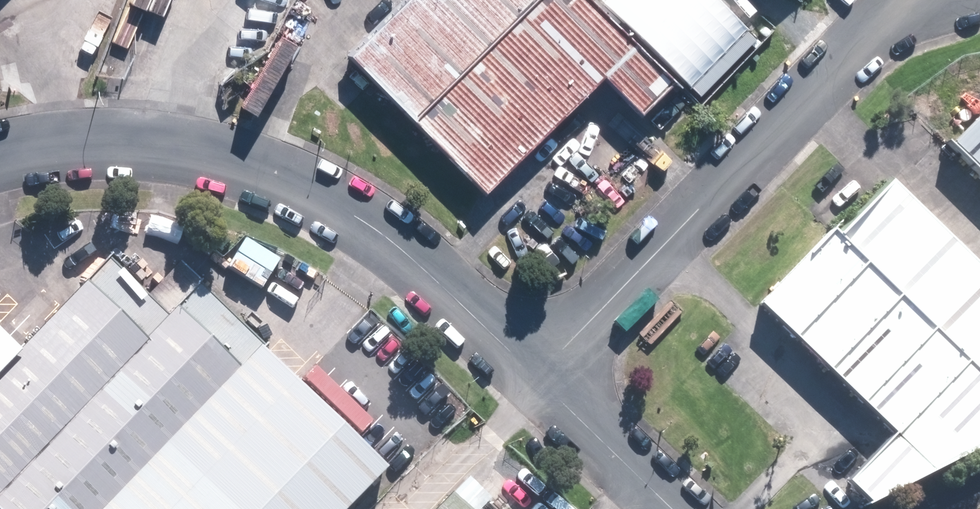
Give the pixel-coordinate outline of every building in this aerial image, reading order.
[(590,0),(412,0),(351,64),(493,198),(603,81),(642,118),(677,82),(590,0)] [(941,160),(979,198),(979,121),(941,160)] [(878,193),(755,318),(888,448),(840,496),(853,508),(880,508),(979,456),(979,292),(878,193)] [(164,332),(102,273),(11,368),(0,380),(0,505),(164,332)] [(258,351),(199,296),(164,332),(0,505),(0,508),(108,508),(258,351)] [(258,351),(108,508),(353,508),(387,473),(258,351)] [(11,368),(0,358),(0,380),(11,368)]
